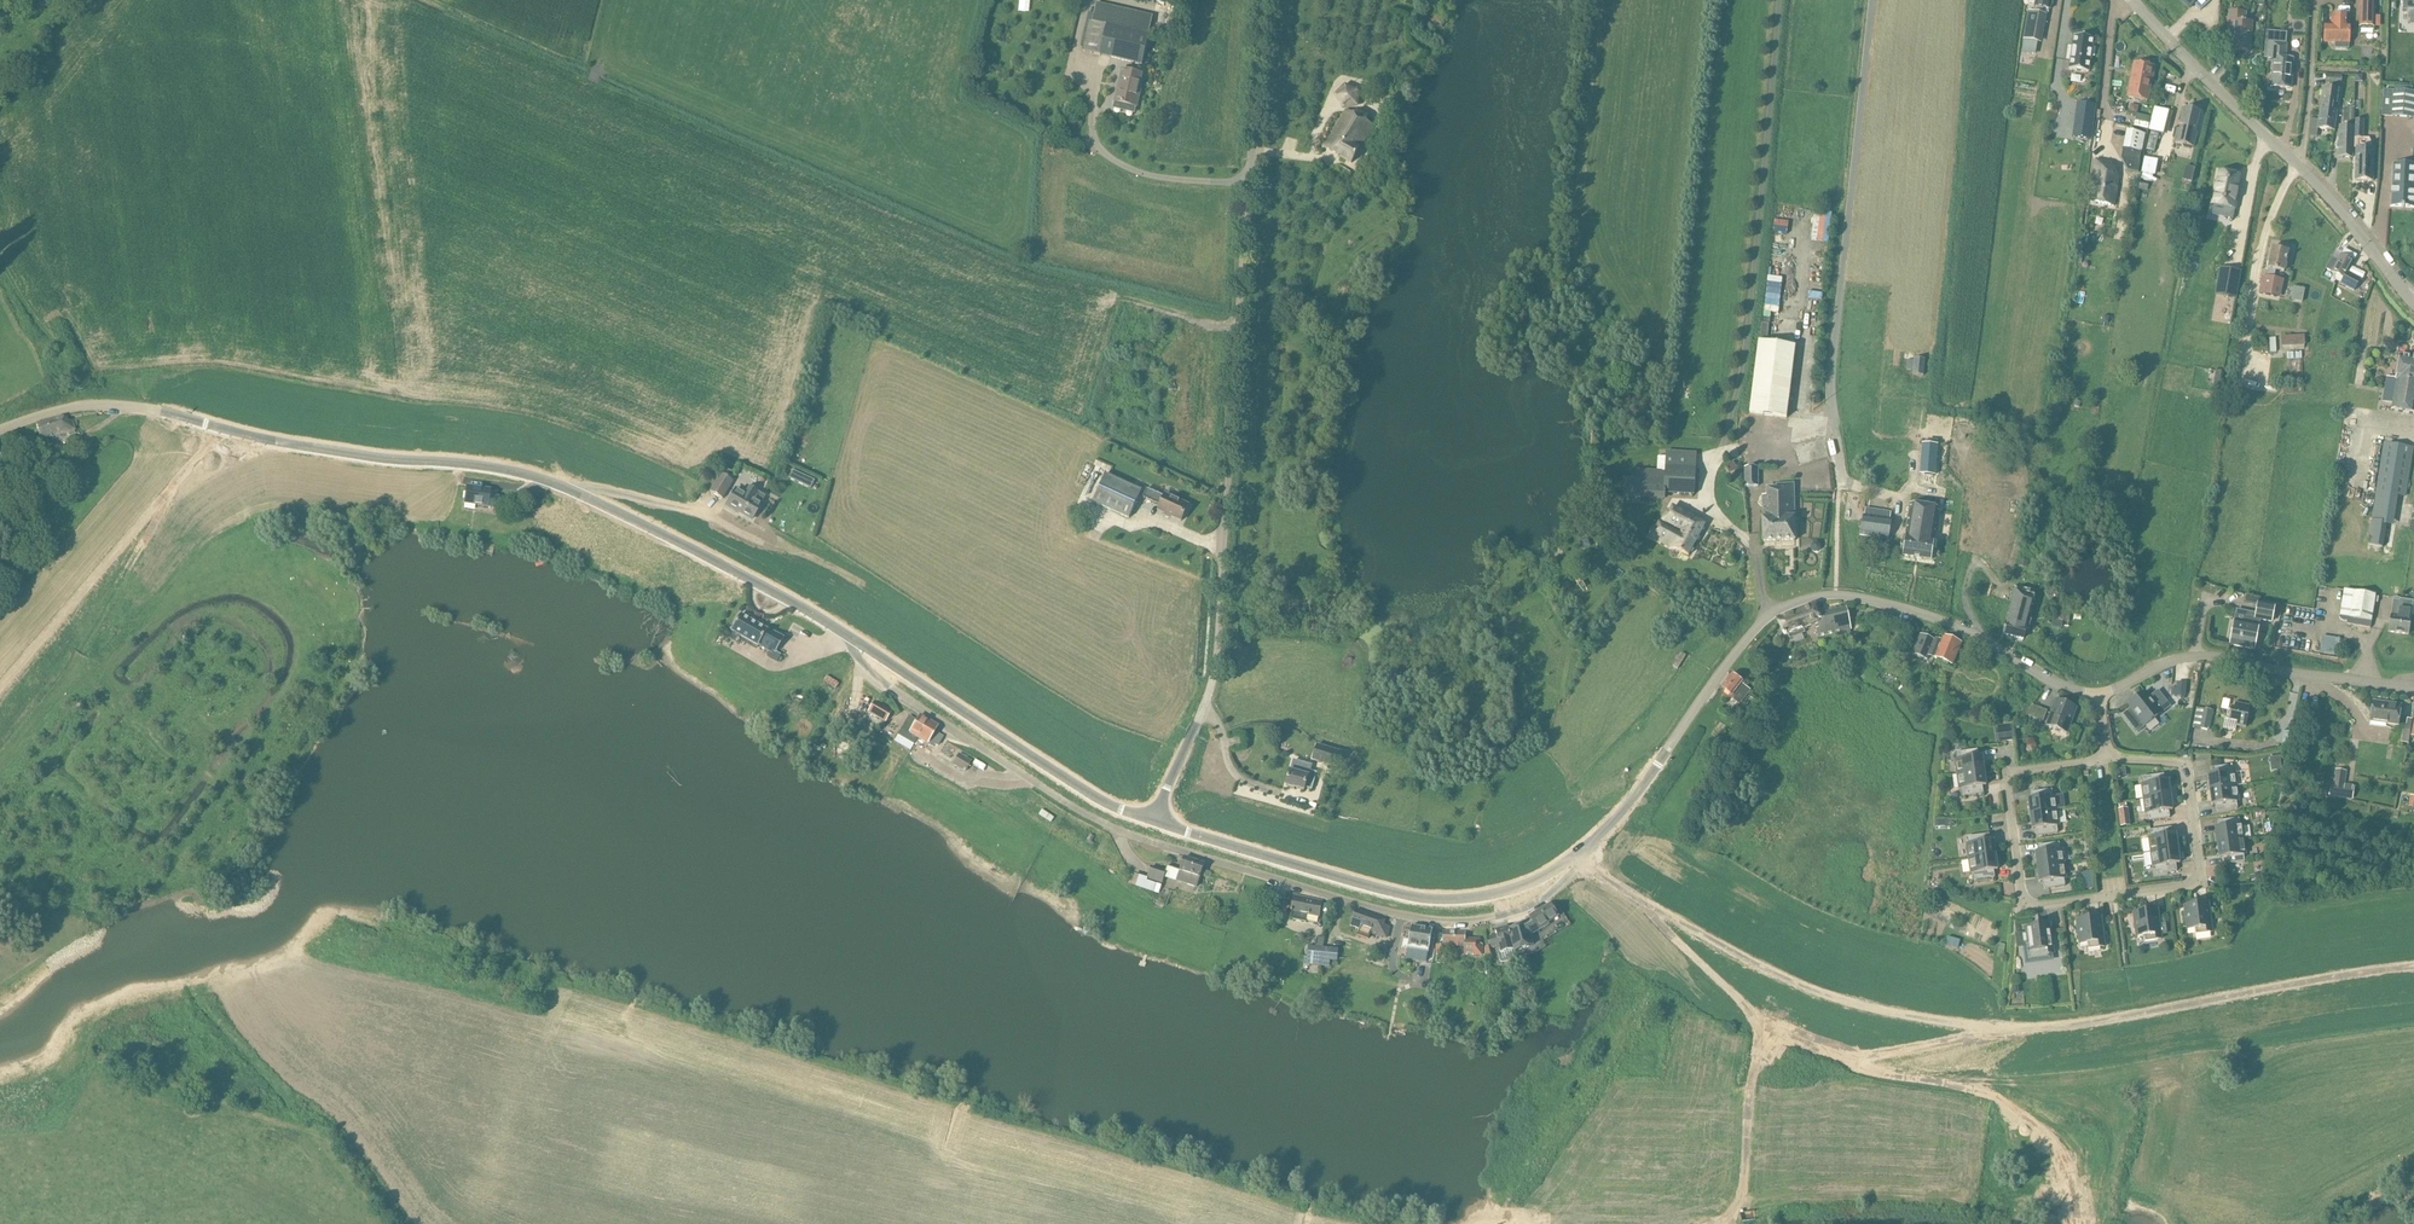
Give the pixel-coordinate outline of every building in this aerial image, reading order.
[(2034,13),(2029,13),(2024,40),(2038,43),(2044,8),(2051,9),(2052,0),(2036,0),(2034,13)] [(2211,0),(2182,0),(2187,5),(2188,4),(2192,7),(2195,4),(2201,11),(2212,1),(2211,0)] [(2282,0),(2269,0),(2269,7),(2286,8),(2286,0),(2282,0)] [(2359,27),(2375,28),(2375,0),(2360,0),(2359,27)] [(2403,11),(2408,11),(2408,23),(2413,23),(2413,0),(2403,0),(2403,11)] [(2230,50),(2250,51),(2252,23),(2245,23),(2246,13),(2230,12),(2229,22),(2232,22),(2230,50)] [(2348,48),(2348,43),(2349,43),(2349,26),(2348,26),(2348,17),(2332,16),(2332,26),(2325,26),(2325,42),(2335,43),(2336,48),(2348,48)] [(1149,36),(1088,23),(1082,52),(1100,56),(1143,66),(1149,36)] [(2287,34),(2266,33),(2265,59),(2273,59),(2271,87),(2291,89),(2293,60),(2286,59),(2287,34)] [(2094,57),(2096,49),(2092,48),(2094,39),(2074,36),(2072,54),(2068,53),(2067,60),(2071,61),(2069,70),(2089,73),(2091,57),(2094,57)] [(2022,52),(2021,62),(2034,63),(2034,53),(2022,52)] [(2153,80),(2155,67),(2134,62),(2127,98),(2148,102),(2152,80),(2153,80)] [(1142,75),(1122,70),(1114,102),(1138,108),(1142,91),(1139,90),(1142,75)] [(2325,76),(2325,84),(2342,84),(2342,76),(2325,76)] [(1343,111),(1347,110),(1359,108),(1361,91),(1345,84),(1334,97),(1343,111)] [(2338,90),(2323,88),(2318,129),(2334,131),(2337,111),(2331,111),(2332,104),(2336,105),(2338,90)] [(2393,117),(2413,118),(2413,104),(2413,93),(2394,92),(2393,117)] [(2200,112),(2184,108),(2179,130),(2177,129),(2174,143),(2183,145),(2184,148),(2190,149),(2192,147),(2194,148),(2198,133),(2196,133),(2200,112)] [(1352,164),(1374,127),(1347,110),(1324,147),(1352,164)] [(2344,112),(2344,123),(2354,123),(2354,113),(2344,112)] [(2138,114),(2136,126),(2150,129),(2152,116),(2138,114)] [(2163,134),(2167,117),(2155,114),(2151,131),(2163,134)] [(2354,120),(2353,138),(2363,139),(2364,121),(2354,120)] [(2094,127),(2077,124),(2075,139),(2092,142),(2094,127)] [(2354,127),(2340,127),(2338,158),(2352,159),(2353,143),(2354,127)] [(2124,150),(2122,158),(2139,162),(2141,153),(2145,134),(2127,131),(2123,150),(2124,150)] [(2355,181),(2372,182),(2374,149),(2357,148),(2355,181)] [(2142,174),(2155,176),(2158,161),(2146,159),(2142,174)] [(2096,161),(2089,203),(2113,207),(2118,178),(2115,175),(2108,174),(2110,163),(2096,161)] [(2393,165),(2392,189),(2391,189),(2391,194),(2391,195),(2392,195),(2391,206),(2401,207),(2401,208),(2404,208),(2404,207),(2413,207),(2413,166),(2393,165)] [(2195,181),(2197,167),(2188,166),(2186,179),(2195,181)] [(2240,176),(2220,172),(2218,183),(2216,183),(2214,192),(2216,192),(2213,205),(2227,207),(2225,218),(2233,220),(2238,196),(2236,196),(2240,176)] [(2275,278),(2276,271),(2284,273),(2289,251),(2272,248),(2268,269),(2267,277),(2263,276),(2259,294),(2281,299),(2284,280),(2275,278)] [(2325,268),(2343,279),(2341,285),(2354,291),(2359,282),(2346,276),(2354,261),(2357,256),(2345,249),(2338,261),(2332,257),(2325,268)] [(2239,277),(2220,273),(2217,289),(2227,290),(2225,300),(2235,302),(2239,277)] [(2296,286),(2293,300),(2305,302),(2308,288),(2296,286)] [(2266,339),(2270,352),(2280,350),(2276,336),(2266,339)] [(2281,338),(2282,348),(2305,346),(2304,336),(2281,338)] [(1749,417),(1785,421),(1792,349),(1756,345),(1749,417)] [(2400,355),(2396,381),(2391,410),(2413,414),(2413,358),(2400,355)] [(1913,375),(1925,376),(1926,359),(1914,358),(1914,360),(1906,360),(1906,371),(1913,371),(1913,375)] [(2257,380),(2268,370),(2263,364),(2251,374),(2257,380)] [(65,422),(64,417),(36,425),(40,440),(75,430),(72,420),(65,422)] [(1802,462),(1816,458),(1815,451),(1807,453),(1804,442),(1826,437),(1825,431),(1796,438),(1802,462)] [(1939,454),(1939,445),(1921,443),(1920,452),(1939,454)] [(2383,548),(2392,496),(2406,498),(2413,448),(2383,443),(2372,521),(2367,546),(2383,548)] [(1635,469),(1635,477),(1635,499),(1665,500),(1665,494),(1694,496),(1697,453),(1666,451),(1665,471),(1635,469)] [(1759,467),(1744,467),(1744,487),(1759,487),(1759,467)] [(810,489),(814,481),(792,471),(788,479),(810,489)] [(1130,519),(1143,490),(1107,474),(1093,503),(1130,519)] [(733,482),(718,475),(709,493),(724,500),(733,482)] [(1766,488),(1766,496),(1763,496),(1763,517),(1763,542),(1795,541),(1795,516),(1794,516),(1794,485),(1776,485),(1776,487),(1766,488)] [(467,486),(464,504),(497,508),(499,497),(490,496),(491,490),(467,486)] [(751,520),(761,504),(765,497),(748,486),(744,494),(736,489),(726,506),(738,513),(739,512),(751,520)] [(1165,495),(1165,496),(1147,488),(1143,498),(1161,506),(1158,511),(1182,521),(1190,506),(1165,495)] [(1940,509),(1911,504),(1906,536),(1905,536),(1902,556),(1932,561),(1935,541),(1940,509)] [(1706,524),(1673,506),(1663,525),(1667,527),(1665,531),(1657,527),(1652,537),(1691,557),(1706,524)] [(1863,517),(1860,537),(1888,540),(1891,520),(1863,517)] [(770,541),(768,550),(783,553),(785,545),(770,541)] [(2030,615),(2033,605),(2035,595),(2015,590),(2012,599),(2003,634),(2024,639),(2026,629),(2029,630),(2033,616),(2030,615)] [(2348,618),(2349,618),(2351,625),(2371,628),(2372,622),(2371,622),(2376,596),(2352,592),(2348,618)] [(2390,616),(2387,632),(2409,635),(2412,619),(2413,606),(2413,602),(2400,600),(2400,601),(2393,600),(2390,616)] [(2272,621),(2275,605),(2259,602),(2256,617),(2272,621)] [(1847,608),(1818,614),(1814,604),(1778,619),(1783,633),(1815,623),(1818,637),(1851,629),(1847,608)] [(772,651),(775,653),(784,638),(767,629),(766,630),(740,615),(730,631),(757,647),(758,646),(771,654),(772,651)] [(2255,647),(2259,624),(2235,619),(2231,642),(2255,647)] [(1928,662),(1930,655),(1935,642),(1935,641),(1920,635),(1915,649),(1912,656),(1928,662)] [(2340,654),(2342,638),(2324,635),(2321,651),(2340,654)] [(1940,644),(1935,642),(1930,655),(1935,657),(1935,659),(1953,666),(1961,643),(1944,636),(1940,644)] [(1723,689),(1732,696),(1733,696),(1731,698),(1740,705),(1752,691),(1742,683),(1743,682),(1732,674),(1725,682),(1727,683),(1723,689)] [(2172,688),(2172,695),(2185,696),(2186,683),(2177,683),(2177,688),(2172,688)] [(2145,692),(2127,706),(2144,727),(2162,714),(2145,692)] [(2046,726),(2067,734),(2077,708),(2056,700),(2046,726)] [(881,705),(875,701),(867,713),(885,723),(887,719),(893,710),(881,703),(881,705)] [(2398,727),(2401,705),(2373,701),(2370,723),(2398,727)] [(2251,706),(2235,703),(2234,708),(2231,708),(2229,721),(2236,722),(2236,726),(2246,728),(2251,706)] [(2032,706),(2028,716),(2043,722),(2047,711),(2032,706)] [(2213,710),(2197,707),(2193,728),(2210,731),(2213,710)] [(909,715),(901,729),(897,736),(914,745),(917,739),(916,738),(928,720),(920,715),(917,720),(909,715)] [(2401,743),(2409,744),(2413,719),(2407,718),(2406,726),(2404,725),(2401,743)] [(938,726),(928,720),(916,738),(917,739),(933,748),(935,745),(938,747),(944,736),(935,731),(938,726)] [(2013,740),(2012,727),(1997,729),(1999,742),(2013,740)] [(1318,745),(1313,760),(1337,767),(1342,752),(1318,745)] [(1955,760),(1957,775),(1984,771),(1982,757),(1979,757),(1978,750),(1957,752),(1958,760),(1955,760)] [(959,754),(953,765),(965,772),(971,761),(959,754)] [(2208,776),(2210,790),(2237,787),(2235,772),(2233,773),(2232,765),(2211,768),(2211,775),(2208,776)] [(1305,790),(1306,788),(1312,790),(1317,773),(1310,770),(1308,776),(1290,771),(1286,785),(1289,786),(1288,788),(1295,790),(1295,788),(1305,790)] [(1986,786),(1984,771),(1957,775),(1959,789),(1962,789),(1963,796),(1984,793),(1983,786),(1986,786)] [(2346,785),(2348,773),(2337,771),(2335,783),(2325,781),(2323,795),(2353,800),(2355,787),(2346,785)] [(2141,785),(2143,799),(2170,796),(2168,781),(2165,782),(2164,775),(2143,777),(2144,785),(2141,785)] [(2239,801),(2237,787),(2210,790),(2212,805),(2215,805),(2216,812),(2237,809),(2236,802),(2239,801)] [(2029,800),(2030,815),(2057,811),(2055,796),(2053,797),(2052,790),(2031,793),(2032,800),(2029,800)] [(2172,810),(2170,796),(2143,799),(2145,814),(2148,814),(2149,821),(2170,818),(2169,811),(2172,810)] [(2128,809),(2119,810),(2121,827),(2130,826),(2128,809)] [(2059,826),(2057,811),(2030,815),(2032,829),(2036,829),(2037,836),(2058,833),(2057,826),(2059,826)] [(2215,829),(2217,844),(2244,840),(2242,825),(2240,826),(2239,818),(2218,821),(2219,828),(2215,829)] [(2149,838),(2151,853),(2178,849),(2176,834),(2172,835),(2171,828),(2150,830),(2151,838),(2149,838)] [(1967,844),(1969,859),(1996,855),(1994,841),(1990,841),(1989,834),(1968,837),(1969,844),(1967,844)] [(2246,854),(2244,840),(2217,844),(2219,858),(2223,858),(2224,865),(2245,862),(2244,855),(2246,854)] [(2036,853),(2038,868),(2065,864),(2063,850),(2060,850),(2059,843),(2038,846),(2039,853),(2036,853)] [(2180,863),(2178,849),(2151,853),(2152,867),(2155,867),(2156,874),(2177,871),(2176,864),(2180,863)] [(1998,870),(1996,855),(1969,859),(1971,874),(1973,873),(1974,880),(1995,878),(1994,870),(1998,870)] [(1197,888),(1200,877),(1205,864),(1185,857),(1181,870),(1167,866),(1166,870),(1151,866),(1147,878),(1139,875),(1135,887),(1159,894),(1162,886),(1148,881),(1149,879),(1163,884),(1165,878),(1197,888)] [(2067,879),(2065,864),(2038,868),(2040,882),(2043,882),(2044,889),(2065,886),(2064,879),(2067,879)] [(2086,889),(2093,888),(2092,878),(2085,879),(2086,889)] [(1322,905),(1320,905),(1321,902),(1295,896),(1290,919),(1306,923),(1308,914),(1319,916),(1322,905)] [(2196,935),(2212,932),(2208,903),(2184,906),(2187,930),(2195,929),(2196,935)] [(1531,919),(1510,928),(1516,952),(1533,946),(1532,935),(1550,925),(1549,923),(1559,917),(1551,904),(1530,917),(1531,919)] [(1369,940),(1371,932),(1387,938),(1390,926),(1383,924),(1384,920),(1355,910),(1350,925),(1360,928),(1357,936),(1369,940)] [(2145,941),(2161,939),(2157,910),(2133,913),(2136,937),(2144,936),(2145,941)] [(2088,949),(2105,947),(2101,917),(2076,921),(2080,944),(2087,943),(2088,949)] [(2025,946),(2027,962),(2052,959),(2051,954),(2054,954),(2050,924),(2026,927),(2027,935),(2017,936),(2019,947),(2025,946)] [(1407,949),(1405,958),(1428,962),(1433,930),(1412,926),(1409,940),(1403,939),(1402,948),(1407,949)] [(1510,928),(1508,929),(1508,926),(1495,929),(1497,935),(1489,937),(1491,948),(1499,947),(1501,953),(1513,950),(1514,949),(1515,952),(1516,952),(1510,928)] [(1443,946),(1465,946),(1464,955),(1483,956),(1483,943),(1481,943),(1481,938),(1476,938),(1466,938),(1466,931),(1444,931),(1443,946)] [(1323,961),(1323,947),(1324,938),(1318,938),(1316,947),(1309,946),(1308,958),(1305,957),(1304,965),(1307,965),(1322,966),(1323,961)] [(1447,946),(1443,946),(1443,944),(1436,944),(1436,954),(1444,954),(1447,953),(1447,946)] [(1331,948),(1323,947),(1323,961),(1337,962),(1338,956),(1335,956),(1336,949),(1331,949),(1331,948)]
